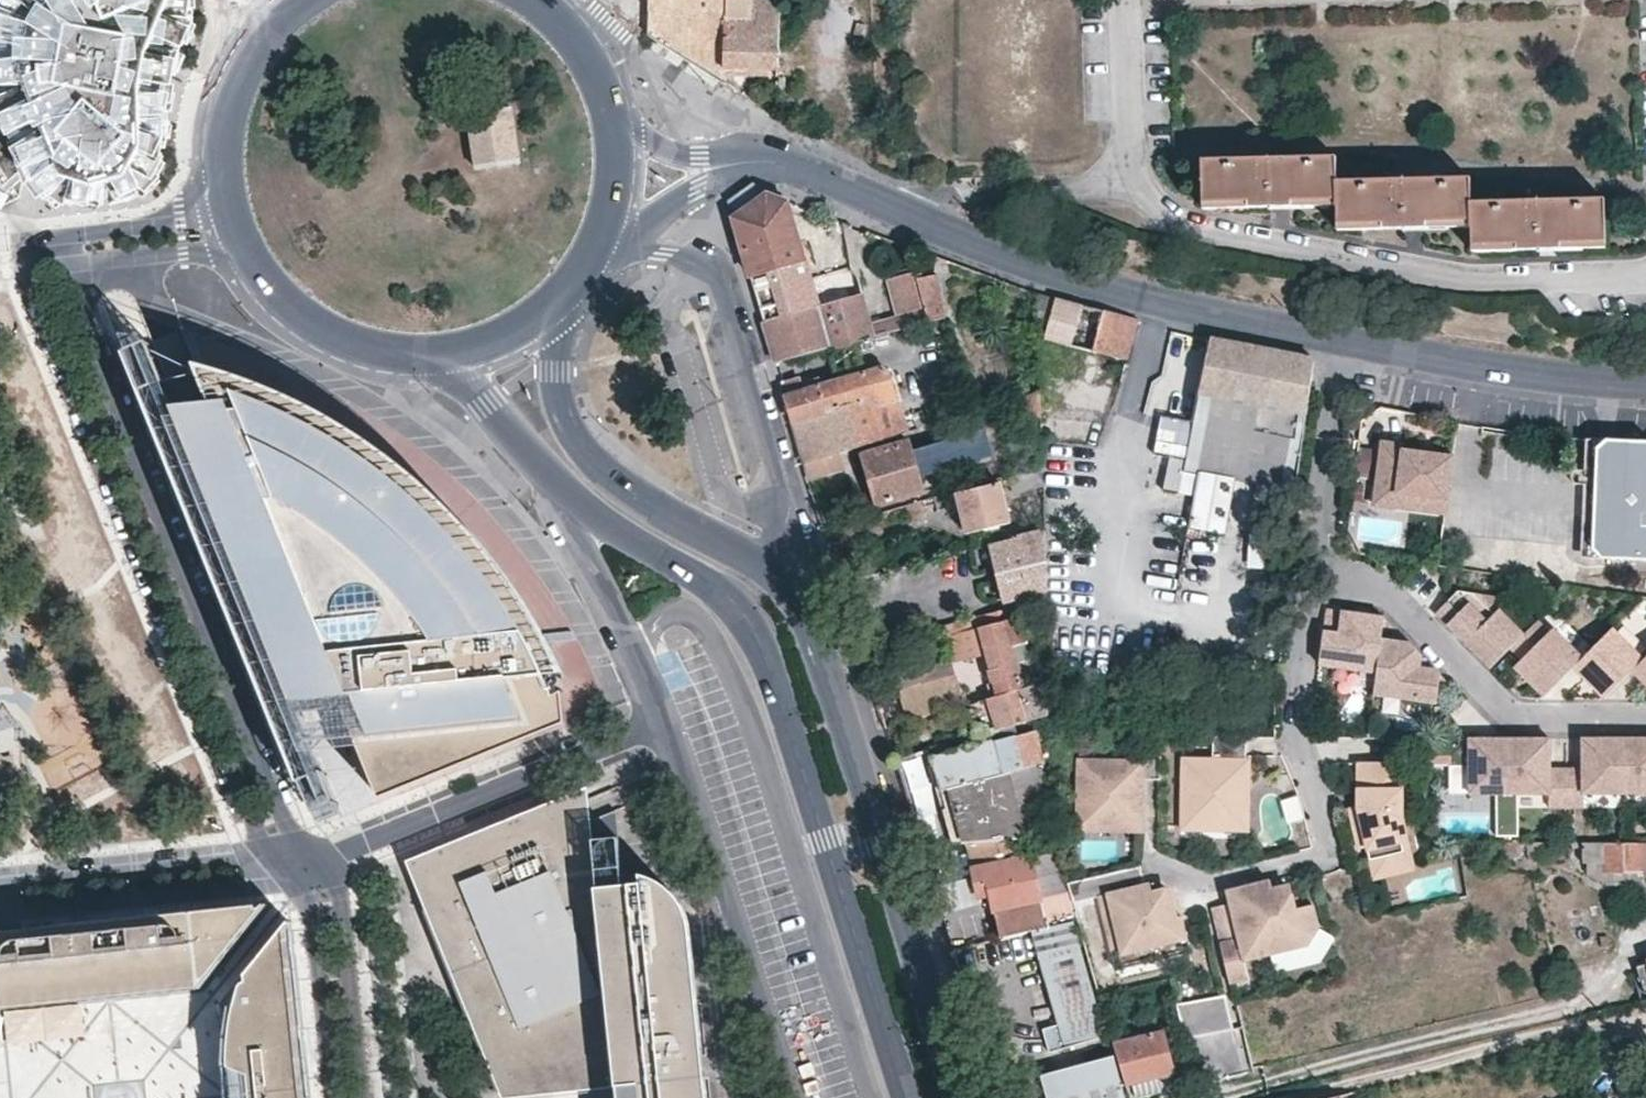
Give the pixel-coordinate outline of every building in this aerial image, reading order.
[(31,81),(40,135),(50,149),(73,180),(103,188),(136,179),(151,149),(149,91),(155,59),(176,5),(175,0),(55,0),(41,29),(31,81)] [(725,79),(726,65),(779,68),(781,0),(649,0),(647,32),(650,34),(663,42),(683,54),(694,61),(725,79)] [(474,153),(518,146),(512,109),(468,116),(474,153)] [(476,170),(520,163),(518,146),(474,153),(476,170)] [(1337,152),(1203,155),(1204,206),(1280,204),(1338,203),(1339,227),(1413,226),(1471,224),(1472,251),(1546,250),(1600,249),(1598,196),(1471,199),(1471,174),(1338,177),(1337,152)] [(732,218),(765,193),(748,186),(726,200),(732,218)] [(763,321),(863,294),(856,267),(811,280),(788,203),(781,200),(765,193),(732,218),(737,235),(758,305),(763,321)] [(928,322),(916,280),(913,271),(888,278),(899,315),(871,323),(863,294),(763,321),(774,361),(829,346),(830,350),(928,322)] [(932,276),(916,280),(928,322),(944,318),(932,276)] [(1137,321),(1035,294),(1036,337),(1126,360),(1137,321)] [(298,709),(178,407),(149,335),(125,344),(314,818),(338,808),(304,722),(298,709)] [(1266,535),(1290,537),(1313,359),(1236,343),(1211,338),(1194,423),(1159,417),(1152,453),(1168,457),(1160,490),(1179,494),(1185,470),(1198,472),(1187,526),(1223,533),(1233,479),(1272,488),(1266,535)] [(454,491),(420,466),(393,447),(350,420),(337,412),(321,403),(304,393),(202,357),(220,403),(178,407),(298,709),(328,697),(353,687),(358,698),(345,703),(382,797),(442,773),(569,722),(571,684),(560,685),(556,667),(572,665),(554,624),(528,585),(502,548),(471,510),(454,491)] [(858,447),(906,432),(889,375),(881,370),(826,387),(823,378),(800,384),(798,377),(780,382),(787,404),(792,421),(846,405),(858,447)] [(1039,416),(1038,392),(1016,399),(1020,411),(1029,419),(1039,416)] [(804,463),(837,453),(858,447),(846,405),(792,421),(798,441),(804,463)] [(1586,437),(1585,468),(1577,467),(1574,468),(1571,469),(1569,472),(1569,475),(1570,479),(1573,481),(1576,482),(1584,482),(1595,483),(1592,556),(1645,558),(1645,439),(1586,437)] [(876,506),(924,491),(909,441),(862,456),(876,506)] [(1446,500),(1452,456),(1402,450),(1403,444),(1381,441),(1380,450),(1358,447),(1354,478),(1376,481),(1373,504),(1395,507),(1397,493),(1446,500)] [(837,453),(804,463),(809,478),(841,469),(837,453)] [(1022,471),(1041,465),(1041,458),(1021,464),(1022,465),(1020,467),(1020,469),(1022,471)] [(1009,521),(998,478),(933,497),(935,505),(958,500),(966,532),(984,528),(986,536),(994,533),(993,526),(1009,521)] [(1592,556),(1595,483),(1584,482),(1581,555),(1592,556)] [(1446,500),(1397,493),(1395,507),(1444,514),(1446,500)] [(1039,531),(1017,536),(1017,540),(989,549),(1002,600),(1031,592),(1028,581),(1035,580),(1031,562),(1045,558),(1039,531)] [(1456,592),(1435,613),(1459,637),(1461,636),(1466,641),(1465,642),(1490,667),(1510,647),(1523,634),(1499,610),(1503,606),(1493,597),(1456,592)] [(986,697),(1046,680),(1047,656),(1032,660),(1022,623),(1027,622),(1025,615),(1047,609),(1044,597),(976,615),(986,650),(991,669),(988,669),(993,687),(976,691),(978,700),(986,697)] [(1358,614),(1341,612),(1338,634),(1322,632),(1318,664),(1376,673),(1380,639),(1383,618),(1365,615),(1365,618),(1357,617),(1358,614)] [(1543,697),(1572,667),(1582,658),(1552,628),(1548,632),(1537,620),(1523,634),(1510,647),(1521,659),(1513,667),(1525,678),(1526,676),(1531,682),(1530,683),(1543,697)] [(1643,659),(1611,628),(1582,658),(1572,667),(1580,675),(1582,673),(1588,679),(1586,681),(1604,698),(1631,671),(1643,659)] [(1408,643),(1380,639),(1376,673),(1373,689),(1436,698),(1439,674),(1434,669),(1418,666),(1420,655),(1408,643)] [(986,650),(900,675),(904,688),(901,689),(911,720),(976,700),(978,700),(976,691),(993,687),(988,669),(991,669),(986,650)] [(1643,659),(1631,671),(1644,683),(1645,682),(1645,656),(1643,659)] [(572,665),(556,667),(560,685),(571,684),(572,665)] [(20,676),(0,676),(0,757),(18,758),(20,676)] [(1032,719),(1045,715),(1046,680),(986,697),(996,730),(1032,719)] [(328,697),(298,709),(304,722),(334,710),(328,697)] [(978,700),(976,700),(986,732),(996,730),(986,697),(978,700)] [(933,757),(1036,730),(1032,719),(996,730),(986,732),(930,748),(933,757)] [(1470,727),(1452,727),(1452,765),(1470,765),(1470,792),(1507,792),(1507,738),(1504,738),(1490,738),(1490,741),(1483,741),(1483,738),(1470,738),(1470,727)] [(1036,730),(933,757),(937,772),(948,812),(956,843),(966,842),(1026,839),(1028,839),(1009,771),(1045,761),(1036,730)] [(1154,777),(1154,733),(1136,733),(1136,757),(1070,758),(1071,829),(1092,829),(1092,821),(1138,820),(1138,777),(1154,777)] [(1239,755),(1239,733),(1205,733),(1205,755),(1176,755),(1176,827),(1198,827),(1198,818),(1243,818),(1243,791),(1238,791),(1237,774),(1239,774),(1241,773),(1242,773),(1243,772),(1243,771),(1243,770),(1243,755),(1239,755)] [(1526,741),(1526,738),(1507,738),(1507,792),(1548,792),(1548,806),(1566,806),(1566,769),(1549,769),(1549,738),(1533,738),(1533,741),(1526,741)] [(1581,769),(1566,769),(1566,806),(1583,806),(1583,792),(1624,792),(1624,738),(1604,738),(1604,741),(1597,741),(1597,738),(1581,738),(1581,769)] [(1624,738),(1624,792),(1645,792),(1645,741),(1643,741),(1643,738),(1624,738)] [(1402,756),(1357,756),(1357,800),(1348,802),(1358,841),(1366,840),(1371,861),(1393,856),(1409,840),(1402,813),(1402,756)] [(1028,839),(1044,838),(1045,761),(1009,771),(1028,839)] [(407,862),(503,1097),(527,1097),(554,1095),(552,1079),(517,1082),(493,1022),(480,1027),(416,870),(439,860),(443,869),(446,868),(447,872),(455,869),(450,857),(518,829),(525,848),(589,822),(586,791),(577,794),(407,862)] [(614,812),(589,822),(596,892),(622,889),(614,812)] [(1243,818),(1198,818),(1198,827),(1243,826),(1243,818)] [(1138,829),(1138,820),(1092,821),(1092,829),(1138,829)] [(416,870),(480,1027),(493,1022),(517,1082),(552,1079),(554,1095),(621,1088),(622,1097),(703,1097),(701,1080),(696,1081),(694,1059),(699,1058),(684,918),(683,911),(680,904),(676,898),(665,887),(658,884),(650,882),(639,882),(640,887),(622,889),(596,892),(589,822),(525,848),(518,829),(450,857),(455,869),(447,872),(446,868),(443,869),(439,860),(416,870)] [(1043,926),(1026,839),(966,842),(977,897),(988,895),(992,917),(996,937),(1032,928),(1043,926)] [(1393,856),(1371,861),(1374,873),(1414,863),(1409,840),(1393,856)] [(1519,842),(1492,842),(1493,859),(1520,859),(1519,842)] [(1645,871),(1645,843),(1602,844),(1603,842),(1582,842),(1582,863),(1603,862),(1604,872),(1645,871)] [(1137,888),(1132,869),(1060,888),(1066,908),(1091,901),(1109,970),(1182,951),(1187,950),(1179,919),(1174,920),(1167,896),(1166,895),(1166,894),(1165,893),(1165,892),(1163,892),(1162,892),(1161,891),(1148,894),(1146,886),(1142,887),(1137,888)] [(1267,882),(1224,892),(1236,940),(1217,945),(1227,984),(1246,980),(1242,961),(1304,946),(1314,929),(1309,908),(1291,911),(1286,891),(1285,890),(1285,888),(1284,888),(1283,887),(1282,887),(1281,887),(1269,890),(1267,882)] [(0,933),(0,1011),(2,1012),(188,994),(198,993),(264,906),(167,916),(34,930),(0,933)] [(1056,922),(1070,919),(1067,909),(1053,913),(1056,922)] [(1076,936),(1070,919),(1056,922),(1043,926),(1032,928),(1058,1024),(1042,1029),(1045,1039),(1049,1051),(1104,1038),(1076,936)] [(302,1058),(287,925),(265,952),(250,971),(243,985),(236,1005),(230,1027),(226,1048),(225,1070),(228,1097),(306,1097),(302,1058)] [(1187,950),(1182,951),(1109,970),(1111,976),(1184,956),(1188,955),(1187,950)] [(1636,967),(1642,985),(1636,987),(1639,999),(1645,998),(1645,964),(1636,967)] [(1224,991),(1175,1002),(1184,1044),(1179,1045),(1188,1088),(1255,1074),(1249,1044),(1236,1047),(1224,991)] [(1111,1042),(1130,1097),(1135,1097),(1159,1092),(1155,1078),(1174,1074),(1163,1029),(1111,1042)] [(1111,1056),(1039,1073),(1045,1097),(1120,1097),(1111,1056)]
